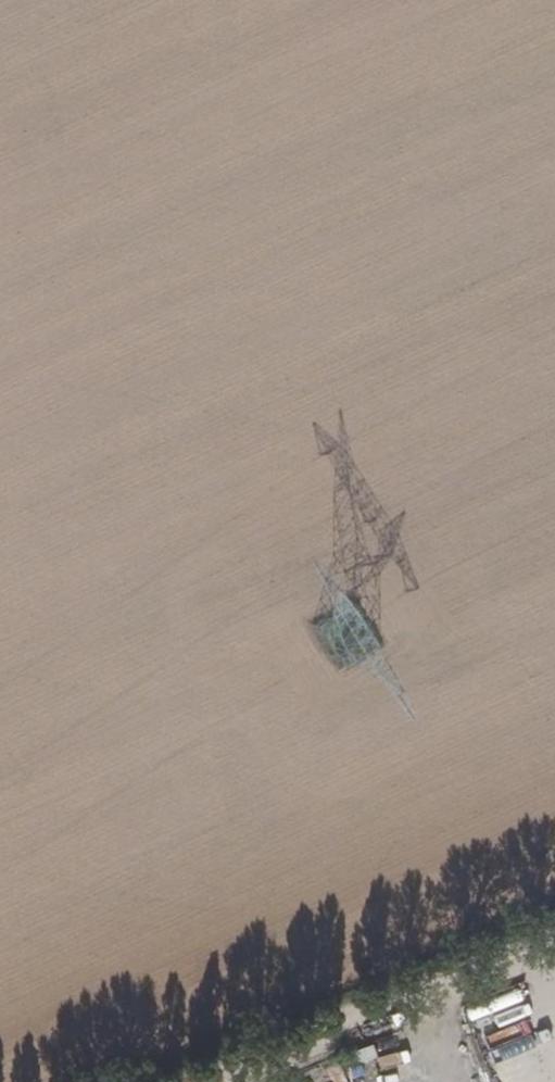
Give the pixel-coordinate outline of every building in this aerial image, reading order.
[(393,1051),(360,1062),(367,1081),(404,1081),(393,1051)]
